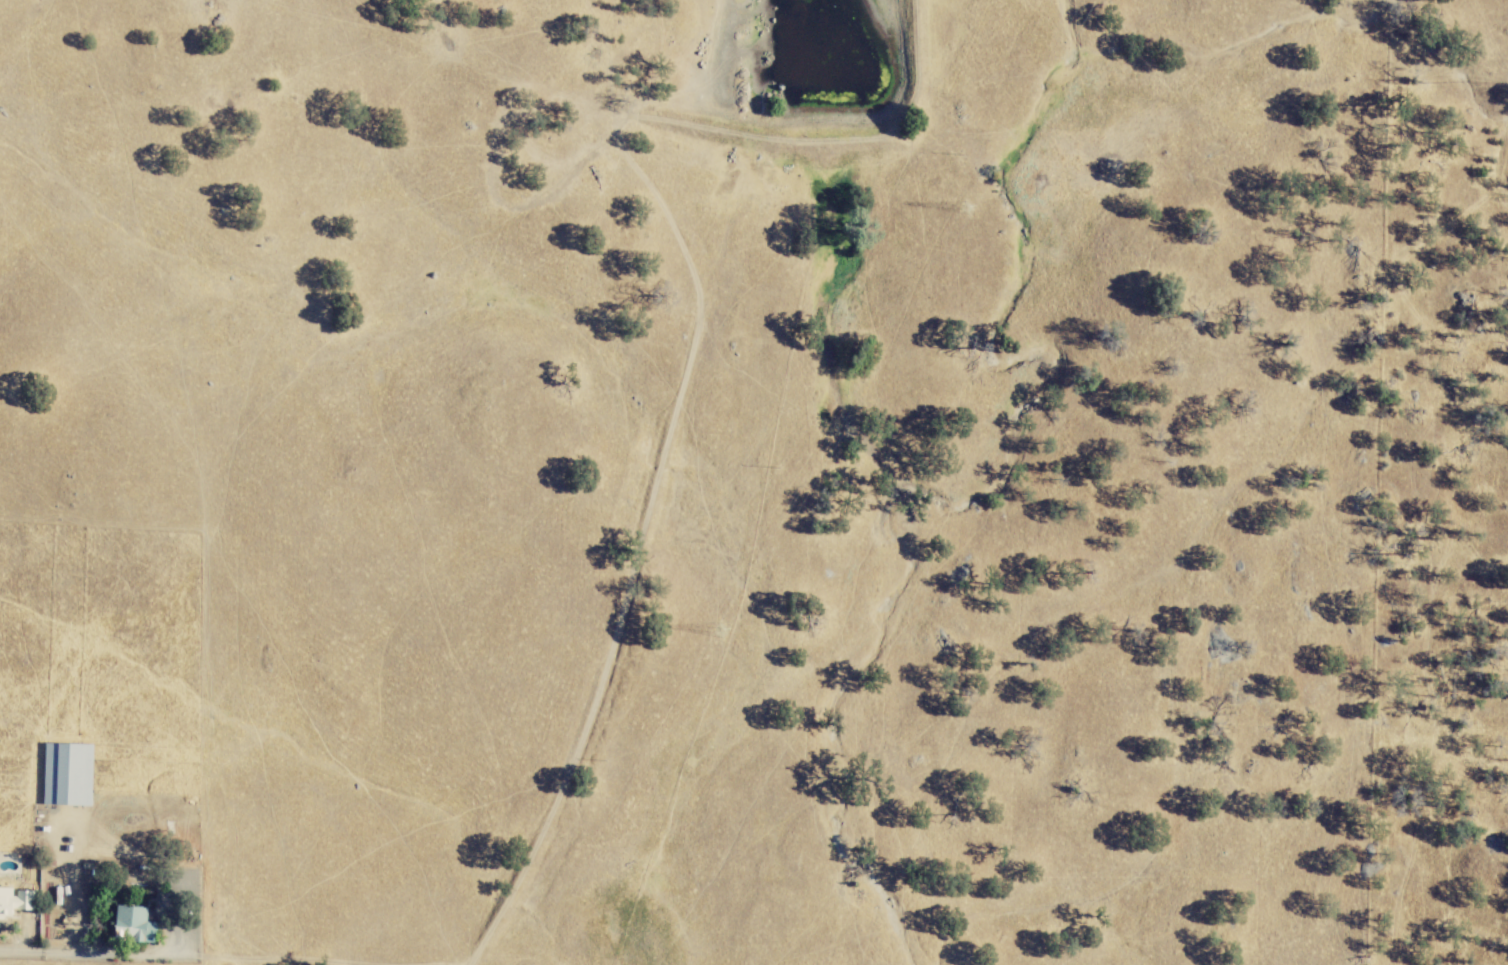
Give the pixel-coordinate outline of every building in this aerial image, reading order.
[(20,892),(20,889),(0,889),(0,918),(19,918),(19,911),(39,912),(39,892),(20,892)] [(163,924),(152,923),(154,910),(123,907),(119,938),(161,943),(163,924)]
